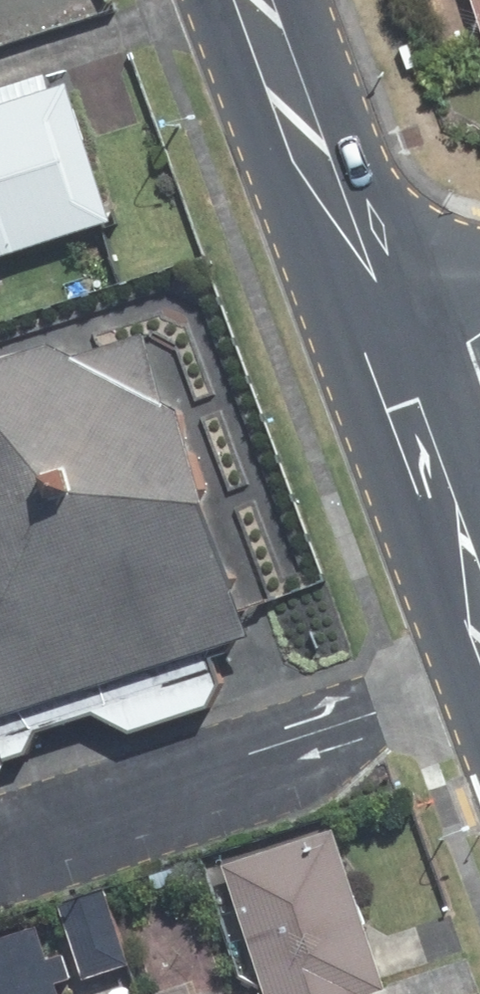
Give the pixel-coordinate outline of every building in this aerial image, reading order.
[(479,53),(479,0),(463,0),(479,53)] [(125,225),(81,88),(63,93),(58,77),(9,92),(14,109),(0,113),(0,265),(125,225)] [(285,649),(219,426),(193,412),(170,342),(106,363),(80,351),(26,368),(17,384),(0,389),(0,732),(285,649)] [(399,990),(346,832),(238,867),(280,993),(387,993),(399,990)] [(182,868),(159,876),(166,893),(187,884),(182,868)] [(117,892),(73,906),(98,982),(142,968),(117,892)] [(81,981),(73,958),(58,962),(49,932),(0,947),(0,993),(69,993),(66,986),(81,981)]
